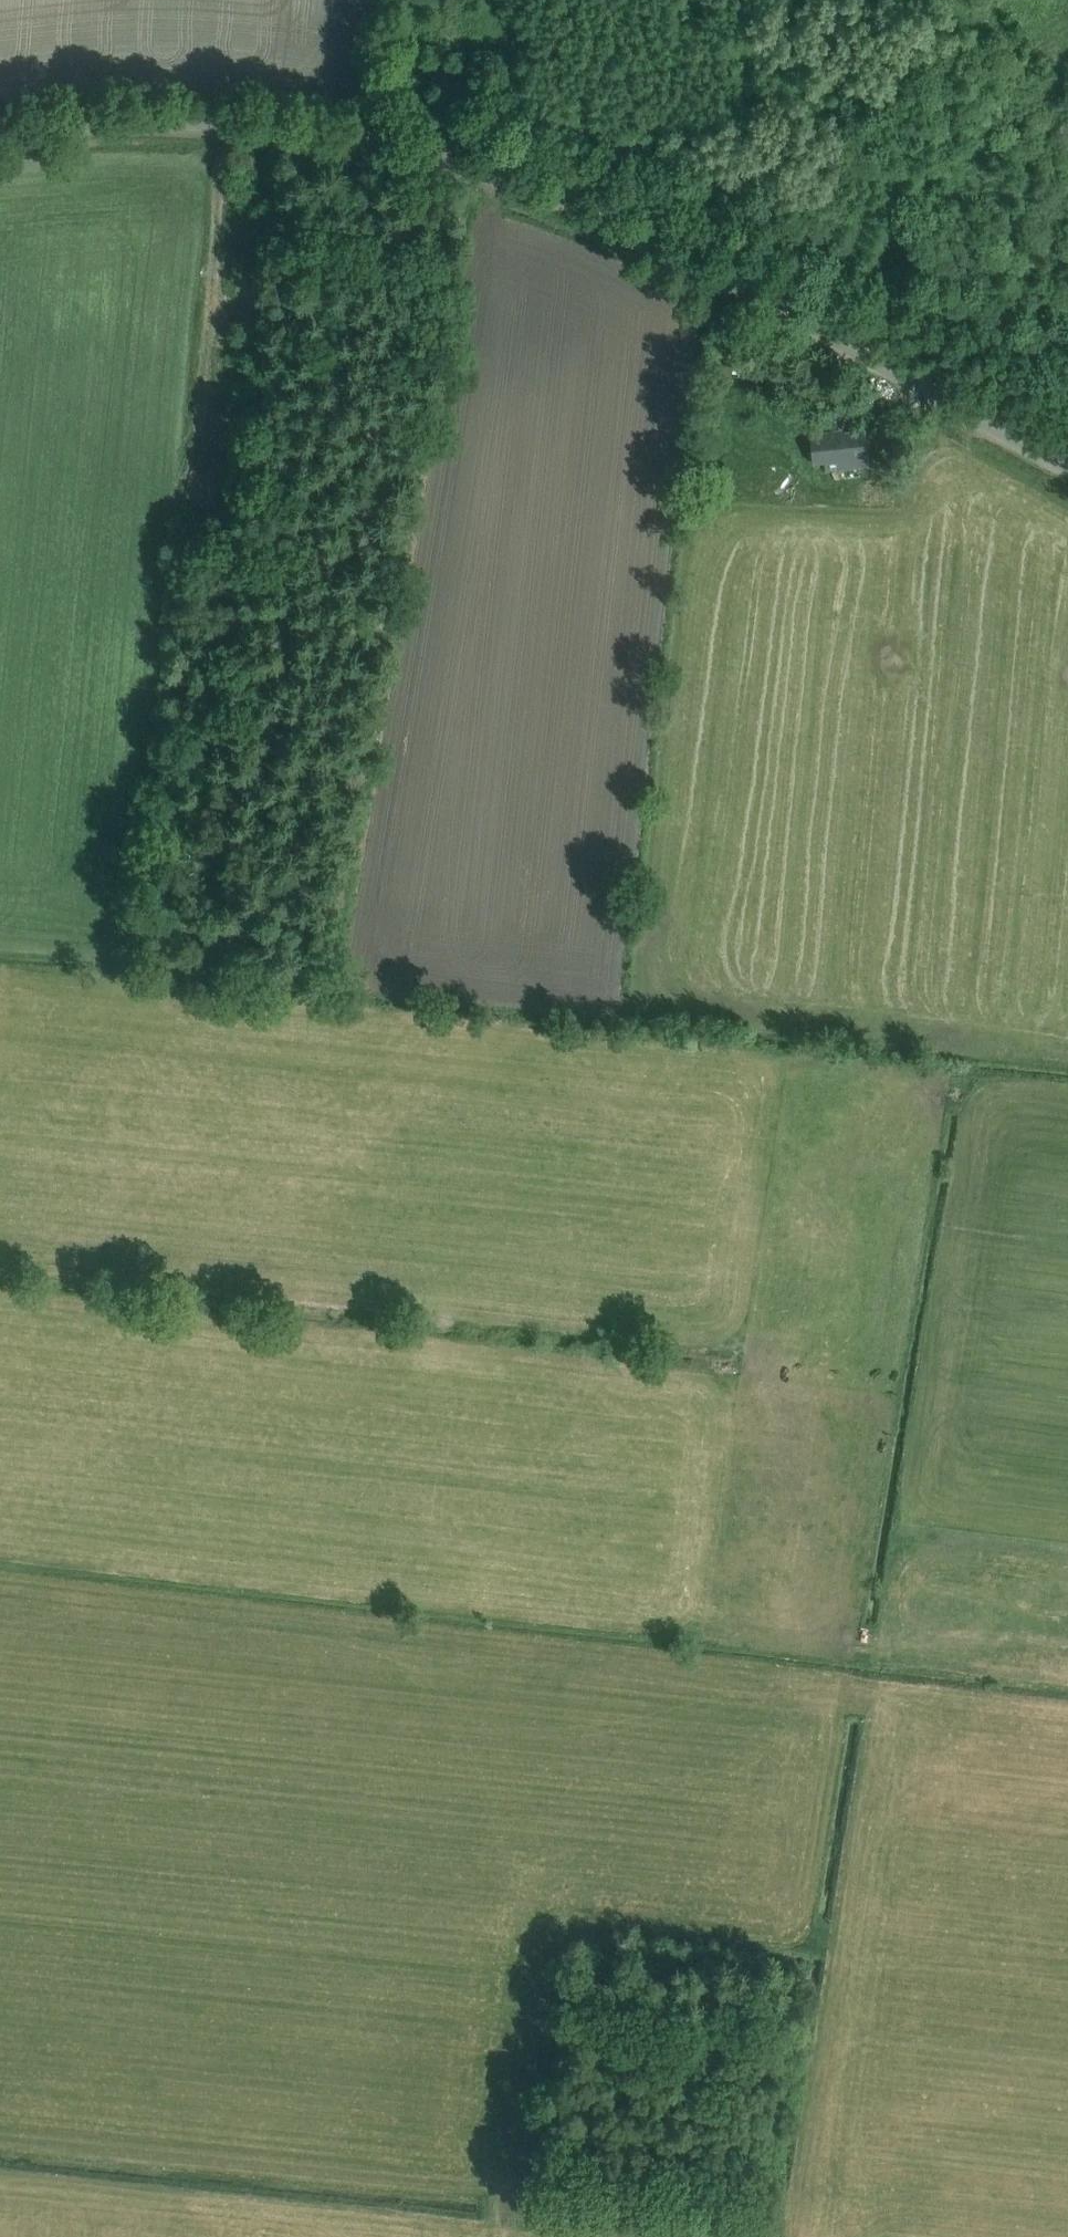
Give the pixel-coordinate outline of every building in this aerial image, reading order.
[(863,428),(809,434),(812,462),(823,461),(824,470),(867,465),(863,428)]
